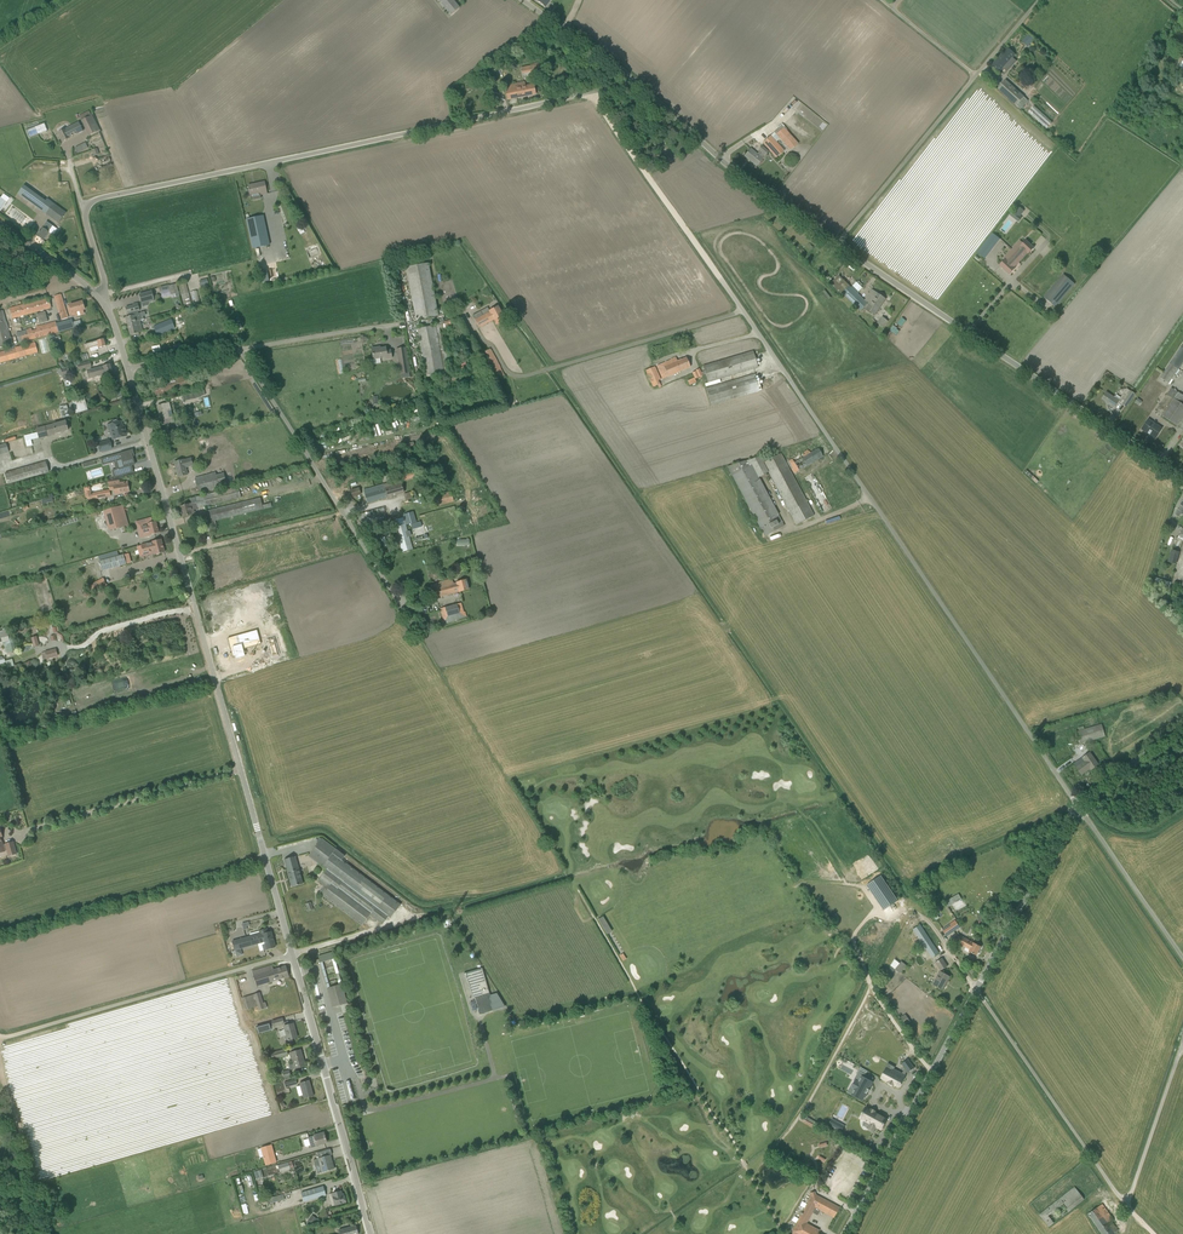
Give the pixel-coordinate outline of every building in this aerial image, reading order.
[(459,8),(453,0),(438,0),(450,15),(459,8)] [(1170,41),(1174,44),(1176,41),(1179,42),(1181,39),(1178,38),(1182,33),(1182,27),(1181,30),(1179,28),(1170,41)] [(1029,34),(1023,42),(1028,47),(1035,39),(1029,34)] [(1015,55),(1008,48),(992,65),(1000,72),(1007,63),(1009,65),(1011,63),(1012,65),(1014,62),(1011,59),(1015,55)] [(530,68),(532,75),(541,73),(539,65),(530,68)] [(1006,80),(998,89),(1017,105),(1025,96),(1006,80)] [(507,100),(536,95),(534,85),(525,86),(524,82),(505,86),(507,100)] [(1046,129),(1052,122),(1033,106),(1028,112),(1046,129)] [(82,121),(89,135),(99,130),(92,116),(82,121)] [(79,122),(68,128),(66,124),(62,126),(64,130),(58,133),(62,142),(83,131),(79,122)] [(29,138),(47,131),(45,123),(26,130),(29,138)] [(790,151),(798,143),(782,126),(774,133),(790,151)] [(771,136),(763,143),(776,158),(784,151),(771,136)] [(768,152),(762,146),(759,150),(760,151),(757,154),(751,149),(745,156),(757,166),(763,159),(763,158),(765,155),(768,152)] [(267,194),(265,182),(248,186),(250,195),(259,193),(260,195),(267,194)] [(5,213),(10,205),(0,198),(0,209),(5,213)] [(54,204),(46,214),(59,223),(66,213),(54,204)] [(249,229),(265,226),(263,216),(246,219),(249,229)] [(46,222),(37,236),(43,240),(49,232),(47,231),(51,225),(46,222)] [(30,229),(25,226),(21,231),(26,234),(30,229)] [(1000,239),(992,233),(977,253),(985,259),(1000,239)] [(1029,254),(1034,248),(1026,241),(1007,261),(1005,260),(1000,265),(1009,274),(1015,269),(1014,268),(1028,253),(1029,254)] [(406,268),(416,320),(438,315),(428,263),(406,268)] [(1044,297),(1055,307),(1075,284),(1064,274),(1044,297)] [(207,279),(199,281),(201,287),(209,285),(207,279)] [(192,307),(186,282),(178,284),(185,309),(192,307)] [(850,286),(843,293),(861,311),(868,304),(858,294),(850,286)] [(152,291),(139,295),(141,303),(149,301),(149,302),(155,301),(152,291)] [(875,314),(885,299),(877,293),(867,309),(875,314)] [(60,294),(55,296),(62,320),(68,318),(60,294)] [(12,319),(52,308),(48,297),(9,308),(12,319)] [(85,309),(82,302),(67,306),(70,317),(75,315),(75,317),(85,314),(83,310),(85,309)] [(129,313),(130,316),(125,317),(128,325),(136,323),(136,321),(140,321),(142,320),(140,313),(139,314),(138,311),(140,310),(138,303),(133,305),(133,306),(126,308),(127,314),(129,313)] [(494,320),(503,316),(498,307),(489,311),(488,308),(472,316),(479,328),(494,320)] [(0,311),(0,348),(12,345),(3,311),(0,311)] [(882,316),(877,323),(882,328),(888,321),(882,316)] [(175,329),(175,328),(178,327),(177,325),(174,326),(173,323),(175,322),(174,318),(154,326),(158,336),(175,329)] [(56,321),(36,327),(37,329),(32,331),(31,328),(17,332),(19,343),(74,328),(72,319),(56,323),(56,321)] [(450,320),(443,322),(444,329),(452,328),(450,320)] [(128,325),(130,335),(143,332),(140,321),(136,321),(136,323),(128,325)] [(439,325),(432,326),(418,329),(427,377),(448,373),(440,330),(439,325)] [(107,346),(105,339),(84,345),(85,349),(98,346),(99,348),(107,346)] [(38,353),(35,342),(0,352),(0,363),(38,353)] [(1182,364),(1182,345),(1182,347),(1181,347),(1170,363),(1170,364),(1161,378),(1169,383),(1178,369),(1179,369),(1182,364)] [(377,347),(372,348),(373,360),(387,357),(387,359),(392,358),(391,350),(386,351),(386,347),(377,349),(377,347)] [(481,353),(496,380),(504,375),(490,349),(481,353)] [(406,351),(397,353),(401,374),(409,373),(406,351)] [(703,366),(705,372),(705,374),(708,382),(758,367),(753,351),(703,366)] [(677,361),(676,357),(671,359),(671,360),(657,366),(663,379),(668,377),(690,367),(686,358),(682,360),(681,359),(677,361)] [(92,367),(90,361),(78,365),(79,370),(86,368),(89,378),(104,374),(104,375),(114,372),(112,364),(91,369),(90,367),(92,367)] [(661,380),(655,366),(646,371),(653,388),(661,384),(659,380),(661,380)] [(61,369),(63,375),(70,373),(68,367),(61,369)] [(755,376),(755,375),(706,389),(711,405),(759,391),(755,376)] [(1155,412),(1156,412),(1177,426),(1182,417),(1182,396),(1178,393),(1179,393),(1171,388),(1155,412)] [(1131,391),(1122,404),(1126,406),(1135,394),(1131,391)] [(1107,392),(1102,399),(1108,403),(1108,404),(1114,408),(1119,400),(1107,392)] [(74,398),(77,410),(87,407),(85,400),(86,400),(85,395),(74,398)] [(166,404),(165,404),(158,406),(163,425),(175,422),(173,417),(169,418),(167,411),(171,410),(169,403),(166,404)] [(1162,429),(1148,419),(1142,429),(1151,435),(1150,436),(1155,439),(1162,429)] [(123,427),(121,421),(118,422),(118,421),(117,420),(114,421),(113,423),(110,424),(112,430),(111,431),(113,440),(127,436),(124,427),(123,427)] [(68,430),(66,421),(37,429),(39,439),(48,437),(47,436),(68,430)] [(24,436),(27,446),(32,445),(31,440),(39,438),(38,433),(24,436)] [(26,447),(24,442),(23,442),(22,437),(16,439),(15,436),(5,439),(6,443),(9,452),(26,447)] [(98,444),(100,452),(112,449),(110,440),(98,444)] [(794,474),(823,457),(818,448),(810,453),(808,450),(788,462),(794,474)] [(132,454),(134,453),(133,450),(102,459),(103,465),(122,460),(124,468),(135,465),(132,454)] [(759,478),(768,473),(796,525),(814,516),(781,453),(765,462),(762,456),(749,460),(759,478)] [(183,460),(174,462),(179,477),(188,475),(186,468),(193,465),(191,458),(184,460),(183,460)] [(784,526),(759,478),(749,460),(728,467),(765,536),(784,526)] [(43,474),(49,472),(46,462),(5,473),(8,484),(43,474)] [(115,478),(125,475),(123,468),(113,471),(115,478)] [(195,479),(199,493),(220,488),(216,473),(195,479)] [(401,484),(400,480),(364,491),(367,503),(404,493),(401,484)] [(115,494),(129,492),(128,483),(120,485),(119,481),(113,482),(115,494)] [(195,498),(197,507),(241,497),(238,486),(195,498)] [(106,497),(105,490),(97,492),(98,498),(106,497)] [(454,501),(451,492),(433,497),(435,506),(454,501)] [(195,498),(190,499),(192,504),(190,504),(180,507),(183,517),(192,514),(191,511),(198,509),(197,507),(195,498)] [(260,498),(206,512),(210,526),(216,525),(215,521),(271,507),(270,503),(262,506),(260,498)] [(104,511),(109,531),(128,525),(123,506),(104,511)] [(404,518),(403,519),(405,525),(415,522),(413,513),(405,515),(405,514),(403,515),(404,518)] [(394,521),(397,533),(395,533),(396,536),(398,535),(402,548),(400,549),(400,552),(402,551),(403,552),(412,549),(405,525),(403,519),(394,521)] [(151,535),(159,533),(156,522),(148,524),(148,525),(141,527),(143,534),(150,532),(151,535)] [(156,554),(164,552),(161,540),(153,542),(139,546),(139,548),(143,547),(145,554),(156,551),(156,554)] [(1176,564),(1179,556),(1170,554),(1168,562),(1176,564)] [(100,561),(103,571),(126,564),(123,555),(100,561)] [(1169,588),(1171,582),(1156,577),(1154,584),(1169,588)] [(90,594),(107,585),(103,578),(86,587),(90,594)] [(460,592),(469,590),(466,580),(457,582),(457,583),(454,584),(452,579),(449,580),(449,581),(431,585),(435,599),(459,592),(460,592)] [(467,617),(465,612),(464,612),(461,603),(440,609),(444,623),(467,617)] [(258,630),(252,631),(252,632),(236,637),(239,645),(233,646),(234,650),(233,651),(235,655),(234,655),(234,656),(236,656),(237,659),(247,656),(245,649),(243,644),(261,639),(258,630)] [(31,638),(34,647),(39,646),(37,636),(31,638)] [(273,639),(268,641),(272,656),(278,655),(273,639)] [(16,651),(14,642),(7,644),(9,653),(16,651)] [(46,653),(42,654),(43,660),(57,656),(56,649),(46,652),(46,653)] [(1105,736),(1102,724),(1076,732),(1080,743),(1105,736)] [(1091,770),(1099,765),(1090,753),(1083,758),(1085,761),(1076,767),(1082,775),(1090,768),(1091,770)] [(5,851),(7,850),(9,856),(16,854),(13,842),(5,844),(3,845),(1,837),(2,837),(0,829),(0,853),(5,851)] [(322,839),(309,856),(327,870),(318,881),(324,886),(319,893),(362,925),(370,915),(382,924),(388,916),(391,918),(401,905),(392,898),(342,860),(345,856),(322,839)] [(303,884),(295,857),(284,860),(292,887),(303,884)] [(888,886),(874,895),(884,910),(898,901),(888,886)] [(959,894),(944,900),(947,906),(961,900),(959,894)] [(949,925),(954,932),(960,927),(956,920),(949,925)] [(935,956),(938,953),(920,925),(914,929),(929,952),(931,951),(935,956)] [(275,947),(271,932),(268,933),(267,929),(259,931),(260,933),(250,936),(232,942),(235,950),(265,942),(265,945),(263,945),(264,950),(267,950),(275,947)] [(977,955),(981,947),(974,943),(965,938),(961,936),(957,942),(966,947),(964,950),(968,952),(969,951),(977,955)] [(333,952),(318,956),(319,959),(320,963),(335,959),(333,952)] [(942,958),(936,962),(941,970),(947,966),(942,958)] [(900,973),(907,966),(901,962),(895,969),(900,973)] [(272,966),(252,972),(257,986),(273,981),(289,976),(286,966),(273,970),(272,966)] [(484,1014),(484,1013),(493,1010),(491,1004),(492,1003),(490,997),(491,997),(482,968),(464,973),(465,977),(467,976),(474,998),(475,998),(479,1010),(478,1011),(478,1010),(477,1010),(479,1014),(480,1015),(481,1015),(484,1014),(484,1013),(484,1014)] [(950,977),(940,972),(933,984),(943,989),(950,977)] [(333,1007),(347,1003),(342,984),(327,988),(333,1007)] [(493,994),(497,1009),(505,1007),(497,993),(493,994)] [(263,1003),(262,998),(244,1004),(245,1009),(258,1006),(259,1010),(267,1008),(265,1002),(263,1003)] [(282,1017),(271,1021),(273,1027),(284,1024),(282,1017)] [(883,1043),(890,1029),(877,1022),(867,1041),(873,1045),(876,1039),(883,1043)] [(270,1028),(269,1023),(257,1027),(258,1031),(270,1028)] [(284,1026),(287,1036),(285,1037),(287,1045),(293,1043),(292,1039),(297,1037),(293,1023),(284,1026)] [(288,1055),(287,1051),(285,1052),(284,1049),(270,1053),(272,1060),(288,1055)] [(291,1070),(305,1066),(301,1050),(291,1053),(289,1053),(290,1058),(292,1058),(294,1064),(289,1065),(291,1070)] [(904,1077),(907,1071),(908,1073),(914,1068),(908,1059),(902,1064),(905,1068),(902,1073),(901,1075),(892,1070),(891,1072),(886,1069),(886,1070),(882,1077),(888,1081),(887,1082),(894,1085),(894,1084),(899,1086),(904,1077)] [(284,1078),(291,1077),(289,1070),(282,1072),(284,1078)] [(869,1089),(872,1082),(871,1082),(864,1078),(866,1074),(859,1071),(857,1074),(862,1077),(858,1083),(856,1081),(853,1087),(855,1088),(852,1094),(863,1100),(866,1093),(867,1094),(869,1089)] [(297,1084),(296,1079),(284,1082),(286,1087),(297,1084)] [(314,1096),(309,1080),(300,1083),(304,1099),(314,1096)] [(871,1110),(866,1108),(860,1118),(865,1121),(870,1124),(868,1128),(871,1130),(874,1132),(876,1127),(881,1130),(887,1119),(885,1118),(875,1112),(875,1111),(871,1109),(871,1110)] [(321,1133),(308,1137),(311,1148),(317,1146),(317,1145),(327,1142),(324,1134),(322,1135),(321,1133)] [(260,1148),(265,1165),(276,1162),(271,1145),(260,1148)] [(330,1156),(330,1155),(314,1160),(317,1173),(334,1168),(331,1159),(330,1159),(329,1156),(330,1156)] [(291,1169),(288,1162),(278,1165),(280,1172),(291,1169)] [(326,1196),(323,1186),(302,1192),(304,1202),(326,1196)] [(1039,1215),(1049,1227),(1084,1199),(1075,1187),(1039,1215)] [(335,1205),(346,1202),(344,1194),(342,1194),(341,1190),(332,1193),(333,1197),(335,1205)] [(270,1204),(285,1199),(283,1194),(269,1198),(270,1204)] [(817,1233),(819,1230),(807,1223),(815,1208),(818,1209),(815,1214),(817,1215),(820,1210),(834,1218),(839,1207),(816,1195),(811,1197),(793,1230),(794,1231),(792,1233),(819,1233),(817,1233)] [(1115,1233),(1118,1230),(1112,1221),(1114,1220),(1102,1204),(1088,1214),(1102,1233),(1114,1233),(1115,1233)] [(307,1222),(311,1226),(317,1219),(312,1216),(307,1222)] [(356,1225),(339,1230),(340,1233),(338,1233),(359,1233),(356,1225)]
